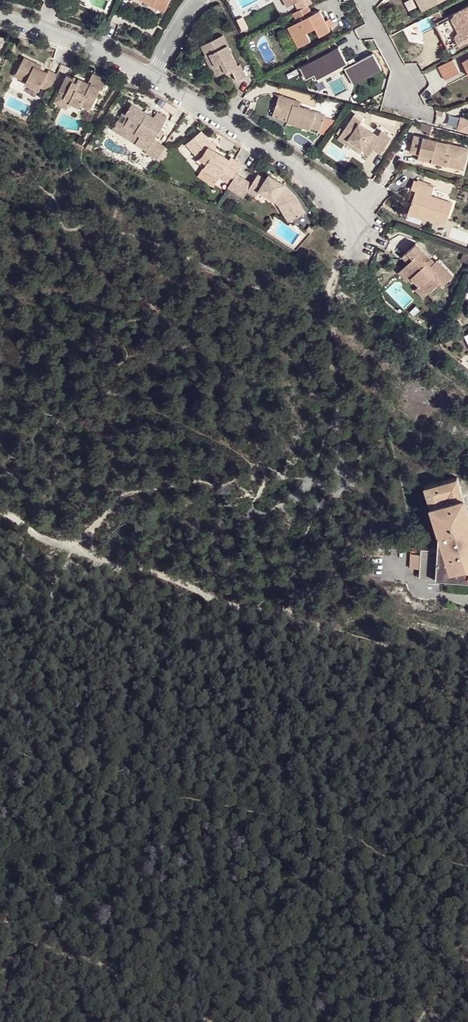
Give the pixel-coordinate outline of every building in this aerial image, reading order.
[(153,3),(164,9),(168,0),(154,0),(153,3)] [(312,0),(286,0),(288,5),(296,2),(300,9),(307,5),(313,2),(312,0)] [(423,9),(432,5),(429,0),(418,0),(423,9)] [(434,22),(449,49),(467,39),(467,4),(434,22)] [(319,35),(329,30),(322,17),(316,20),(307,5),(300,9),(292,12),(297,21),(287,26),(297,46),(310,40),(305,32),(315,27),(319,35)] [(224,33),(202,43),(207,54),(212,52),(217,63),(212,65),(218,75),(229,69),(233,66),(235,70),(239,79),(248,75),(242,63),(239,64),(224,33)] [(332,49),(329,42),(306,54),(310,61),(300,66),(306,76),(315,71),(317,77),(347,61),(339,45),(332,49)] [(212,52),(207,54),(212,65),(217,63),(212,52)] [(383,69),(374,53),(345,68),(353,85),(383,69)] [(49,87),(57,71),(49,66),(48,69),(41,66),(35,63),(37,60),(24,54),(16,72),(27,77),(26,80),(39,87),(42,83),(49,87)] [(460,71),(453,58),(438,66),(444,79),(460,71)] [(74,79),(76,76),(68,72),(61,88),(67,91),(65,95),(71,98),(70,100),(81,105),(82,102),(91,106),(100,87),(104,88),(109,77),(94,70),(91,76),(94,78),(92,82),(89,80),(80,76),(78,80),(74,79)] [(67,91),(61,88),(55,101),(67,106),(70,100),(71,98),(65,95),(67,91)] [(300,100),(279,93),(272,111),(299,120),(297,124),(297,125),(311,129),(312,125),(320,128),(324,115),(325,113),(299,104),(300,100)] [(147,151),(158,157),(166,143),(156,137),(159,133),(162,126),(166,120),(134,101),(128,111),(132,113),(126,123),(143,133),(138,140),(150,148),(147,151)] [(115,126),(138,140),(143,133),(126,123),(132,113),(128,111),(125,109),(115,126)] [(271,115),(297,124),(299,120),(272,111),(271,115)] [(328,116),(324,115),(320,128),(319,132),(323,134),(328,116)] [(362,121),(354,115),(339,138),(347,144),(352,137),(357,142),(356,144),(363,149),(371,155),(374,149),(381,153),(392,136),(383,130),(379,136),(360,124),(362,121)] [(233,178),(238,170),(244,161),(237,157),(232,155),(231,158),(216,150),(213,148),(209,143),(212,139),(201,128),(186,143),(199,156),(204,153),(209,157),(205,165),(220,174),(223,171),(233,178)] [(417,134),(412,151),(420,153),(436,156),(435,161),(467,169),(467,162),(467,145),(417,134)] [(360,153),(363,149),(356,144),(357,142),(352,137),(347,144),(360,153)] [(218,146),(212,139),(209,143),(213,148),(216,150),(218,146)] [(419,158),(435,161),(436,156),(420,153),(419,158)] [(233,178),(230,184),(229,184),(246,195),(250,187),(259,194),(262,188),(275,197),(281,203),(287,200),(296,215),(307,210),(298,193),(286,181),(280,176),(278,180),(270,175),(268,176),(260,171),(254,180),(238,170),(233,178)] [(230,184),(233,178),(223,171),(220,174),(219,177),(230,184)] [(278,180),(280,176),(272,171),(270,175),(278,180)] [(434,184),(415,178),(412,185),(417,187),(413,197),(408,209),(423,214),(446,223),(454,200),(432,192),(434,184)] [(408,195),(413,197),(417,187),(412,185),(408,195)] [(287,200),(281,203),(289,220),(296,215),(287,200)] [(420,221),(423,214),(408,209),(406,216),(420,221)] [(427,254),(413,239),(399,251),(404,257),(398,263),(408,273),(411,269),(419,278),(416,280),(423,289),(435,278),(439,282),(449,272),(433,255),(431,258),(428,261),(424,256),(427,254)] [(404,277),(408,273),(398,263),(395,266),(404,277)] [(408,273),(416,280),(419,278),(411,269),(408,273)] [(419,293),(423,289),(416,280),(411,284),(419,293)] [(420,578),(436,579),(467,581),(467,510),(458,477),(425,487),(439,535),(438,549),(421,548),(420,578)] [(33,819),(34,820),(34,821),(34,823),(36,824),(38,824),(39,824),(41,824),(42,822),(43,820),(43,818),(41,817),(40,816),(38,815),(37,815),(36,815),(34,817),(33,818),(33,819)]
